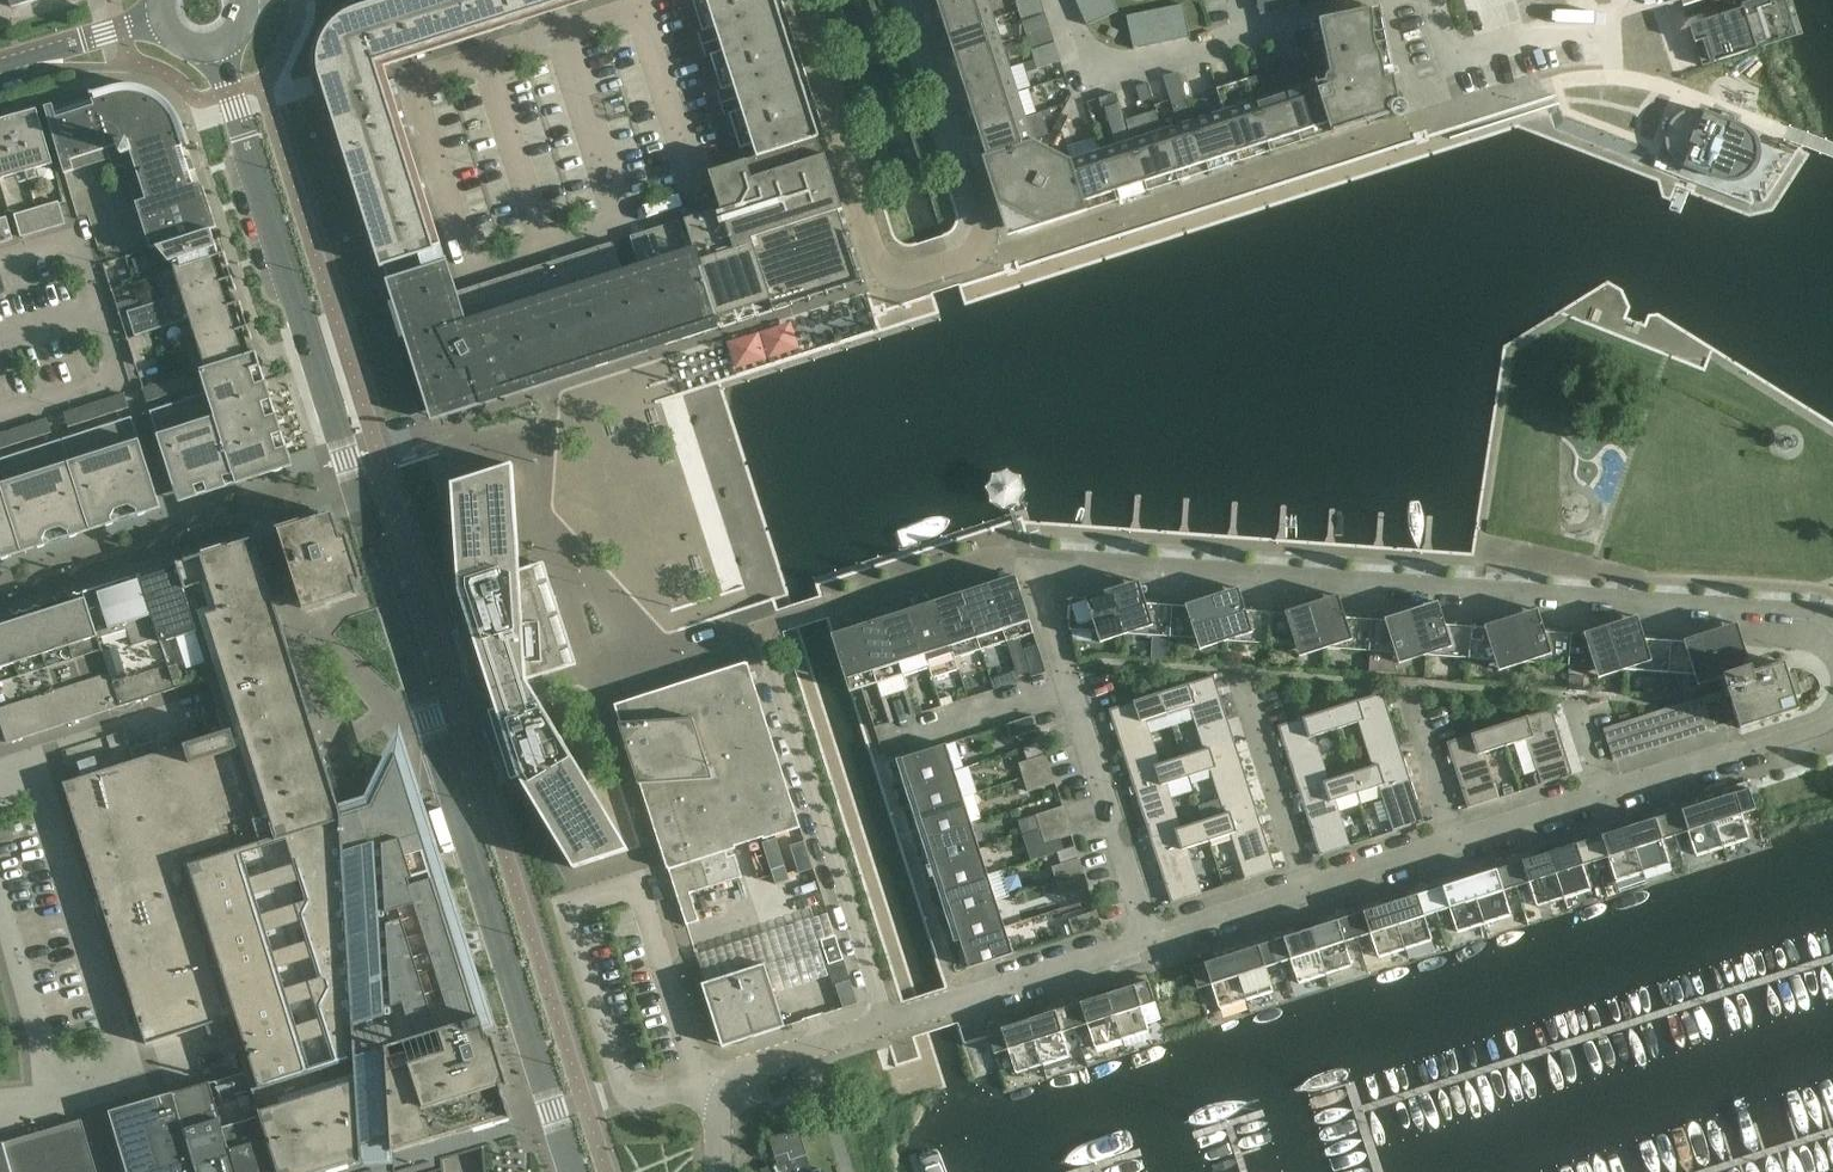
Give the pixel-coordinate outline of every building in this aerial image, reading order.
[(390,2),(386,3),(378,5),(372,7),(366,11),(360,14),(355,19),(347,27),(343,33),(339,40),(336,46),(333,55),(331,64),(331,73),(331,81),(331,82),(321,85),(322,87),(333,120),(341,117),(345,132),(337,135),(343,153),(350,151),(355,166),(348,168),(354,186),(360,184),(364,199),(358,201),(364,219),(370,217),(374,232),(369,233),(375,251),(379,250),(387,278),(445,260),(384,67),(547,15),(593,0),(390,0),(390,2)] [(719,39),(781,19),(775,0),(692,0),(702,32),(715,28),(719,39)] [(939,9),(968,0),(936,0),(939,9)] [(987,0),(968,0),(939,9),(947,34),(993,19),(987,0)] [(1015,2),(1021,21),(1033,17),(1027,0),(1021,0),(1015,2)] [(1033,17),(1044,13),(1040,0),(1027,0),(1033,17)] [(1081,13),(1110,0),(1075,0),(1081,13)] [(1081,13),(1087,26),(1118,12),(1112,0),(1110,0),(1081,13)] [(1283,9),(1300,6),(1298,0),(1281,0),(1283,9)] [(1752,1),(1741,4),(1742,9),(1713,18),(1689,26),(1690,30),(1702,67),(1757,49),(1755,45),(1767,41),(1756,9),(1765,7),(1771,5),(1770,0),(1754,0),(1752,1)] [(1176,41),(1190,38),(1183,5),(1169,8),(1176,41)] [(1319,20),(1331,73),(1329,74),(1328,75),(1327,76),(1326,77),(1325,78),(1325,80),(1325,82),(1318,84),(1316,81),(1316,82),(1329,123),(1328,123),(1331,133),(1401,110),(1394,75),(1385,77),(1384,70),(1392,68),(1380,7),(1319,20)] [(1162,44),(1176,41),(1169,8),(1155,11),(1162,44)] [(1141,14),(1148,47),(1162,44),(1155,11),(1141,14)] [(1133,50),(1148,47),(1141,14),(1126,17),(1133,50)] [(734,86),(737,97),(737,98),(800,78),(781,19),(719,39),(722,51),(710,55),(721,90),(734,86)] [(1001,44),(993,19),(947,34),(955,59),(1001,44)] [(955,59),(963,83),(1009,68),(1001,44),(955,59)] [(1060,62),(1054,44),(1043,47),(1049,66),(1060,62)] [(1043,47),(1031,51),(1037,70),(1049,66),(1043,47)] [(1307,60),(1278,70),(1298,133),(1328,123),(1329,123),(1316,82),(1315,83),(1307,60)] [(1017,93),(1009,68),(963,83),(970,108),(1017,93)] [(1268,143),(1298,133),(1278,70),(1247,79),(1255,102),(1268,143)] [(1183,95),(1177,74),(1164,78),(1171,99),(1183,95)] [(1207,74),(1187,81),(1193,100),(1213,94),(1207,74)] [(819,138),(808,102),(800,78),(737,98),(741,110),(729,114),(740,149),(753,145),(757,158),(817,138),(819,138)] [(156,247),(210,230),(216,228),(203,188),(202,186),(199,184),(196,184),(193,184),(182,147),(189,144),(188,141),(187,142),(181,122),(179,117),(176,112),(172,107),(168,102),(165,99),(160,95),(155,92),(150,90),(145,88),(140,86),(134,85),(128,85),(122,85),(116,86),(111,87),(93,93),(93,92),(90,93),(91,96),(53,107),(52,105),(45,108),(64,174),(74,171),(71,161),(95,153),(98,163),(110,159),(111,162),(113,164),(115,166),(118,167),(121,167),(124,167),(128,178),(138,175),(145,197),(140,198),(141,201),(135,203),(150,249),(156,247)] [(1025,117),(1017,93),(970,108),(978,132),(1025,117)] [(1255,102),(1224,112),(1237,153),(1268,143),(1255,102)] [(1737,122),(1693,105),(1688,120),(1683,119),(1679,119),(1675,121),(1672,125),(1670,129),(1670,134),(1672,138),(1675,141),(1678,144),(1673,159),(1721,177),(1728,177),(1735,175),(1741,172),(1747,166),(1750,160),(1753,153),(1753,146),(1751,139),(1748,132),(1743,127),(1737,122)] [(53,165),(37,110),(0,121),(0,180),(53,165)] [(1175,172),(1163,133),(1162,132),(1155,111),(1125,121),(1132,142),(1145,182),(1175,172)] [(1206,163),(1237,153),(1224,112),(1193,122),(1206,163)] [(1025,117),(978,132),(986,156),(986,157),(1033,142),(1032,141),(1025,117)] [(1193,122),(1162,132),(1163,133),(1175,172),(1206,163),(1193,122)] [(809,296),(824,291),(827,290),(842,286),(845,285),(860,280),(861,279),(862,279),(861,278),(860,273),(859,271),(859,269),(854,253),(853,251),(851,251),(850,252),(845,236),(838,212),(842,210),(842,208),(826,158),(825,156),(819,138),(817,138),(757,158),(744,162),(709,173),(720,208),(684,220),(686,226),(693,248),(716,318),(719,317),(718,316),(733,311),(733,312),(734,312),(735,312),(736,311),(736,310),(750,306),(751,306),(752,307),(753,306),(754,306),(754,305),(754,304),(768,300),(769,301),(772,300),(774,308),(789,303),(792,302),(807,297),(809,296)] [(986,157),(986,156),(982,158),(997,204),(998,204),(1023,217),(1040,225),(1040,226),(1087,211),(1084,202),(1083,202),(1070,161),(1071,161),(1070,160),(1069,160),(1044,147),(1034,142),(1034,141),(1032,141),(1033,142),(986,157)] [(1132,142),(1101,151),(1114,192),(1145,182),(1132,142)] [(1114,192),(1101,151),(1071,161),(1070,161),(1083,202),(1084,202),(1114,192)] [(65,225),(59,201),(51,204),(58,227),(65,225)] [(50,229),(58,227),(51,204),(44,206),(50,229)] [(43,231),(50,229),(44,206),(36,208),(43,231)] [(36,233),(43,231),(36,208),(29,210),(36,233)] [(28,235),(36,233),(29,210),(22,212),(28,235)] [(21,238),(28,235),(22,212),(14,215),(21,238)] [(0,219),(0,224),(5,242),(13,240),(6,217),(0,219)] [(600,246),(587,251),(576,254),(573,255),(559,260),(540,266),(538,266),(525,271),(511,275),(503,277),(498,279),(484,284),(467,289),(462,291),(457,292),(447,261),(388,280),(386,280),(386,283),(391,298),(396,312),(404,337),(427,410),(427,411),(431,422),(482,405),(479,394),(480,394),(499,388),(535,377),(607,353),(655,338),(683,329),(716,319),(716,318),(693,248),(686,226),(681,227),(679,222),(672,224),(658,228),(644,233),(630,237),(639,265),(632,267),(623,270),(622,267),(621,267),(620,267),(613,242),(600,246)] [(169,263),(172,262),(174,270),(224,254),(224,253),(219,255),(210,230),(156,247),(169,263)] [(224,254),(174,270),(182,294),(232,278),(232,277),(227,279),(223,268),(228,266),(224,254)] [(135,337),(190,319),(240,303),(240,302),(234,304),(231,292),(236,291),(232,278),(182,294),(127,312),(135,337)] [(240,303),(190,319),(198,343),(248,327),(242,328),(239,317),(244,315),(240,303)] [(198,343),(206,369),(256,352),(255,351),(250,353),(247,341),(252,340),(248,327),(198,343)] [(293,466),(261,367),(256,352),(206,369),(200,371),(207,393),(150,412),(179,503),(293,466)] [(181,391),(190,389),(186,375),(177,378),(181,391)] [(181,391),(177,378),(168,381),(173,394),(181,391)] [(168,381),(160,383),(164,397),(173,394),(168,381)] [(164,397),(160,383),(151,386),(155,400),(164,397)] [(151,386),(142,389),(147,402),(155,400),(151,386)] [(120,411),(129,408),(124,395),(115,398),(120,411)] [(107,400),(111,414),(120,411),(115,398),(107,400)] [(98,403),(103,417),(111,414),(107,400),(98,403)] [(89,406),(94,419),(103,417),(98,403),(89,406)] [(81,409),(85,422),(94,419),(89,406),(81,409)] [(72,411),(77,425),(85,422),(81,409),(72,411)] [(72,411),(64,414),(68,428),(77,425),(72,411)] [(161,508),(132,417),(0,460),(0,560),(161,508)] [(38,422),(42,436),(52,433),(47,419),(38,422)] [(29,425),(34,439),(42,436),(38,422),(29,425)] [(34,439),(29,425),(21,428),(25,442),(34,439)] [(12,431),(16,444),(25,442),(21,428),(12,431)] [(3,433),(8,447),(16,444),(12,431),(3,433)] [(519,571),(513,465),(451,484),(458,592),(489,689),(496,709),(488,711),(510,781),(518,778),(573,869),(629,851),(526,681),(576,665),(543,563),(519,571)] [(985,495),(989,504),(997,509),(1007,510),(1016,506),(1022,498),(1022,488),(1018,479),(1010,473),(1000,472),(991,477),(986,485),(985,495)] [(341,537),(336,522),(334,514),(279,531),(298,592),(300,592),(305,608),(355,592),(357,597),(360,596),(355,580),(361,578),(348,535),(341,537)] [(63,784),(99,896),(101,904),(122,970),(146,1045),(152,1043),(204,1026),(225,1020),(229,1018),(234,1033),(243,1062),(245,1068),(246,1071),(252,1093),(263,1128),(276,1171),(309,1171),(324,1168),(325,1167),(360,1157),(360,1163),(363,1163),(362,1152),(391,1151),(392,1154),(394,1153),(394,1147),(433,1135),(440,1159),(484,1146),(477,1123),(488,1120),(508,1114),(510,1119),(512,1118),(509,1109),(502,1088),(509,1085),(501,1060),(499,1053),(493,1035),(486,1038),(480,1019),(479,1016),(473,1018),(472,1015),(479,1013),(475,1002),(472,1003),(470,997),(473,996),(470,985),(467,986),(466,983),(465,979),(468,978),(463,963),(460,964),(459,962),(462,961),(458,948),(455,948),(453,942),(456,941),(452,927),(448,928),(446,922),(450,921),(446,909),(443,910),(396,760),(371,808),(342,817),(312,724),(307,708),(302,690),(284,634),(278,616),(272,597),(257,550),(254,540),(254,539),(248,541),(184,561),(178,563),(177,563),(178,568),(177,568),(179,573),(182,583),(186,595),(194,622),(197,632),(206,659),(212,677),(207,678),(207,679),(213,697),(224,732),(219,734),(185,745),(159,753),(133,761),(130,762),(82,778),(69,782),(63,784)] [(139,576),(140,580),(175,689),(207,678),(212,677),(177,568),(178,568),(177,563),(145,573),(146,573),(139,576)] [(84,593),(121,707),(175,689),(140,580),(139,576),(128,579),(128,580),(115,584),(115,583),(84,593)] [(1015,576),(988,585),(991,593),(1007,642),(1033,633),(1015,576)] [(1126,635),(1170,638),(1172,606),(1145,604),(1137,581),(1112,589),(1116,602),(1126,635)] [(1007,642),(991,593),(988,585),(962,593),(981,650),(1007,642)] [(1126,635),(1116,602),(1112,589),(1084,598),(1085,600),(1070,599),(1068,630),(1095,632),(1098,643),(1125,634),(1126,635)] [(1226,642),(1227,642),(1269,645),(1272,613),(1245,611),(1238,589),(1212,597),(1226,642)] [(45,607),(45,606),(42,607),(43,607),(15,616),(15,615),(14,616),(50,729),(121,707),(84,593),(82,594),(82,595),(70,599),(70,598),(67,599),(68,599),(45,607)] [(962,593),(936,602),(955,659),(981,650),(962,593)] [(1325,649),(1327,649),(1369,652),(1371,620),(1345,618),(1338,596),(1311,604),(1325,649)] [(1199,650),(1227,642),(1226,642),(1212,597),(1184,606),(1184,607),(1172,606),(1170,638),(1196,640),(1199,650)] [(910,610),(913,618),(929,667),(932,678),(958,670),(955,659),(936,602),(910,610)] [(1425,656),(1426,656),(1469,659),(1471,627),(1445,625),(1438,603),(1411,611),(1425,656)] [(1284,614),(1272,613),(1269,645),(1296,647),(1299,657),(1327,649),(1325,649),(1311,604),(1285,612),(1284,612),(1284,614)] [(910,610),(884,618),(887,626),(903,675),(929,667),(913,618),(910,610)] [(1514,630),(1524,663),(1526,663),(1568,666),(1571,634),(1544,632),(1537,610),(1511,618),(1514,630)] [(1399,665),(1426,656),(1425,656),(1411,611),(1384,620),(1384,621),(1371,620),(1369,652),(1395,654),(1399,665)] [(50,729),(14,616),(13,616),(13,617),(0,621),(0,722),(7,743),(50,729)] [(903,675),(887,626),(884,618),(858,626),(861,635),(877,684),(903,675)] [(1498,672),(1526,663),(1524,663),(1514,630),(1511,618),(1484,627),(1483,627),(1483,628),(1471,627),(1469,659),(1495,661),(1498,672)] [(1624,670),(1629,670),(1668,673),(1670,641),(1644,639),(1637,618),(1610,627),(1614,637),(1624,670)] [(1698,686),(1723,678),(1751,669),(1750,667),(1745,668),(1743,662),(1748,661),(1744,646),(1737,624),(1683,641),(1684,642),(1670,641),(1668,673),(1694,675),(1698,686)] [(877,684),(861,635),(858,626),(831,635),(850,692),(877,684)] [(1598,680),(1629,670),(1624,670),(1614,637),(1610,627),(1585,635),(1571,634),(1568,666),(1594,668),(1598,680)] [(1723,678),(1728,694),(1739,729),(1798,710),(1794,699),(1801,697),(1793,673),(1787,675),(1783,663),(1752,673),(1751,669),(1723,678)] [(641,785),(668,869),(677,898),(690,894),(740,878),(733,856),(726,858),(725,853),(771,838),(785,833),(800,828),(776,752),(768,754),(766,749),(774,746),(747,664),(616,706),(621,724),(618,724),(638,785),(641,785)] [(1234,741),(1213,676),(1161,693),(1167,713),(1194,705),(1203,734),(1199,736),(1203,750),(1203,751),(1234,741)] [(1583,677),(1570,676),(1569,689),(1582,690),(1583,677)] [(899,682),(875,686),(879,716),(903,712),(899,682)] [(1109,710),(1129,775),(1160,765),(1160,764),(1155,750),(1150,751),(1141,722),(1167,713),(1161,693),(1109,710)] [(1367,752),(1372,767),(1372,768),(1403,758),(1382,693),(1330,710),(1336,730),(1363,721),(1372,751),(1367,752)] [(1713,729),(1704,702),(1689,707),(1698,734),(1713,729)] [(1698,734),(1689,707),(1675,711),(1684,739),(1698,734)] [(1551,709),(1499,726),(1505,747),(1532,738),(1541,767),(1536,769),(1541,785),(1572,775),(1551,709)] [(1278,727),(1298,791),(1329,781),(1324,766),(1319,768),(1310,738),(1336,730),(1330,710),(1278,727)] [(1684,739),(1675,711),(1661,716),(1670,743),(1684,739)] [(1033,716),(1006,725),(1011,740),(1038,731),(1033,716)] [(1670,743),(1661,716),(1647,721),(1656,748),(1670,743)] [(1647,721),(1633,725),(1642,752),(1656,748),(1647,721)] [(1633,725),(1619,730),(1628,757),(1642,752),(1633,725)] [(1446,743),(1467,808),(1498,798),(1493,783),(1488,784),(1479,755),(1505,747),(1499,726),(1446,743)] [(1605,734),(1613,761),(1628,757),(1619,730),(1605,734)] [(133,761),(159,753),(155,740),(129,748),(133,761)] [(1255,805),(1234,741),(1203,751),(1203,750),(1182,757),(1188,777),(1215,769),(1224,798),(1219,800),(1224,814),(1224,815),(1255,805)] [(946,745),(901,759),(903,763),(902,777),(907,777),(910,786),(954,772),(946,745)] [(1019,764),(1023,778),(1050,769),(1046,755),(1019,764)] [(1129,775),(1150,839),(1181,829),(1180,828),(1176,814),(1171,815),(1161,786),(1188,777),(1182,757),(1160,764),(1160,765),(1129,775)] [(1372,767),(1350,774),(1357,794),(1383,786),(1393,815),(1388,817),(1393,832),(1424,822),(1403,758),(1372,768),(1372,767)] [(1050,769),(1023,778),(1028,792),(1055,783),(1050,769)] [(916,803),(918,812),(963,798),(954,772),(910,786),(911,789),(910,803),(916,803)] [(1329,781),(1298,791),(1319,856),(1350,846),(1345,830),(1340,832),(1330,803),(1357,794),(1350,774),(1329,781)] [(1741,815),(1755,810),(1746,782),(1730,787),(1732,794),(1708,802),(1722,847),(1749,838),(1741,815)] [(924,829),(927,838),(971,824),(963,798),(918,812),(920,815),(919,829),(924,829)] [(1688,832),(1695,856),(1722,847),(1708,802),(1683,810),(1681,803),(1666,808),(1675,836),(1688,832)] [(1224,814),(1202,821),(1209,842),(1235,833),(1245,863),(1240,864),(1245,880),(1275,870),(1255,805),(1224,815),(1224,814)] [(1035,816),(1040,830),(1067,821),(1063,807),(1035,816)] [(1628,828),(1642,873),(1669,864),(1661,840),(1675,836),(1666,808),(1650,813),(1652,820),(1628,828)] [(1067,821),(1040,830),(1044,844),(1072,835),(1067,821)] [(1181,829),(1150,839),(1171,904),(1202,894),(1197,878),(1192,880),(1182,850),(1209,842),(1202,821),(1180,828),(1181,829)] [(971,824),(927,838),(928,841),(927,854),(932,855),(935,863),(979,849),(971,824)] [(1608,857),(1616,881),(1642,873),(1628,828),(1603,836),(1601,829),(1586,834),(1595,862),(1608,857)] [(810,865),(801,838),(788,842),(785,833),(771,838),(780,866),(793,861),(796,870),(810,865)] [(1549,853),(1563,898),(1590,889),(1582,866),(1595,862),(1586,834),(1571,838),(1573,845),(1549,853)] [(1079,859),(1075,846),(1064,850),(1057,852),(1061,865),(1079,859)] [(941,881),(943,889),(988,875),(979,849),(935,863),(936,867),(935,880),(941,881)] [(1529,883),(1537,907),(1563,898),(1549,853),(1524,861),(1522,854),(1507,859),(1516,887),(1529,883)] [(1052,868),(1056,882),(1084,873),(1079,859),(1061,865),(1052,868)] [(1494,871),(1469,879),(1484,924),(1510,915),(1503,891),(1516,887),(1507,859),(1491,864),(1494,871)] [(1084,873),(1056,882),(1061,896),(1088,887),(1084,873)] [(949,907),(952,915),(996,901),(988,875),(943,889),(944,893),(944,906),(949,907)] [(1457,932),(1484,924),(1469,879),(1445,886),(1442,880),(1427,884),(1436,913),(1449,908),(1457,932)] [(1414,896),(1390,904),(1404,949),(1431,940),(1423,917),(1436,913),(1427,884),(1412,889),(1414,896)] [(699,922),(690,894),(677,898),(686,926),(699,922)] [(957,933),(960,941),(1004,927),(996,901),(952,915),(953,919),(952,932),(957,933)] [(1378,957),(1404,949),(1390,904),(1365,912),(1363,905),(1348,910),(1357,938),(1370,934),(1378,957)] [(1348,910),(1333,915),(1335,922),(1310,929),(1325,974),(1351,966),(1344,942),(1357,938),(1348,910)] [(1101,926),(1096,912),(1069,920),(1073,935),(1101,926)] [(1004,927),(960,941),(961,945),(960,958),(966,959),(969,968),(1013,954),(1004,927)] [(1298,983),(1325,974),(1310,929),(1286,937),(1284,930),(1269,935),(1278,963),(1291,959),(1298,983)] [(1256,947),(1231,955),(1246,1000),(1272,991),(1265,968),(1278,963),(1269,935),(1253,940),(1256,947)] [(843,960),(835,936),(821,941),(828,965),(843,960)] [(1219,1008),(1246,1000),(1231,955),(1207,963),(1204,956),(1188,961),(1197,989),(1211,985),(1219,1008)] [(716,1040),(720,1042),(722,1048),(730,1045),(733,1045),(738,1045),(742,1044),(748,1041),(753,1037),(785,1027),(765,964),(702,984),(714,1022),(705,1025),(707,1029),(709,1033),(712,1037),(716,1040)] [(1146,975),(1129,980),(1132,987),(1107,995),(1122,1040),(1148,1031),(1141,1007),(1155,1003),(1146,975)] [(855,978),(841,983),(848,1008),(863,1003),(855,978)] [(1095,1048),(1122,1040),(1107,995),(1083,1002),(1081,996),(1065,1000),(1074,1029),(1087,1025),(1095,1048)] [(1061,1033),(1074,1029),(1065,1000),(1050,1005),(1052,1012),(1028,1020),(1042,1065),(1069,1056),(1061,1033)] [(1016,1074),(1042,1065),(1028,1020),(1003,1028),(1001,1021),(985,1026),(994,1054),(1008,1050),(1016,1074)] [(252,1093),(246,1071),(209,1082),(216,1104),(252,1093)] [(173,1093),(181,1119),(197,1171),(236,1171),(216,1104),(209,1082),(173,1093)] [(181,1119),(173,1093),(109,1112),(127,1171),(197,1171),(181,1119)] [(216,1104),(236,1171),(276,1171),(252,1093),(216,1104)] [(12,1171),(97,1171),(82,1120),(3,1143),(12,1171)] [(819,1170),(812,1171),(798,1129),(769,1139),(777,1164),(760,1170),(761,1171),(820,1171),(819,1170)] [(3,1143),(0,1144),(0,1171),(12,1171),(3,1143)]
